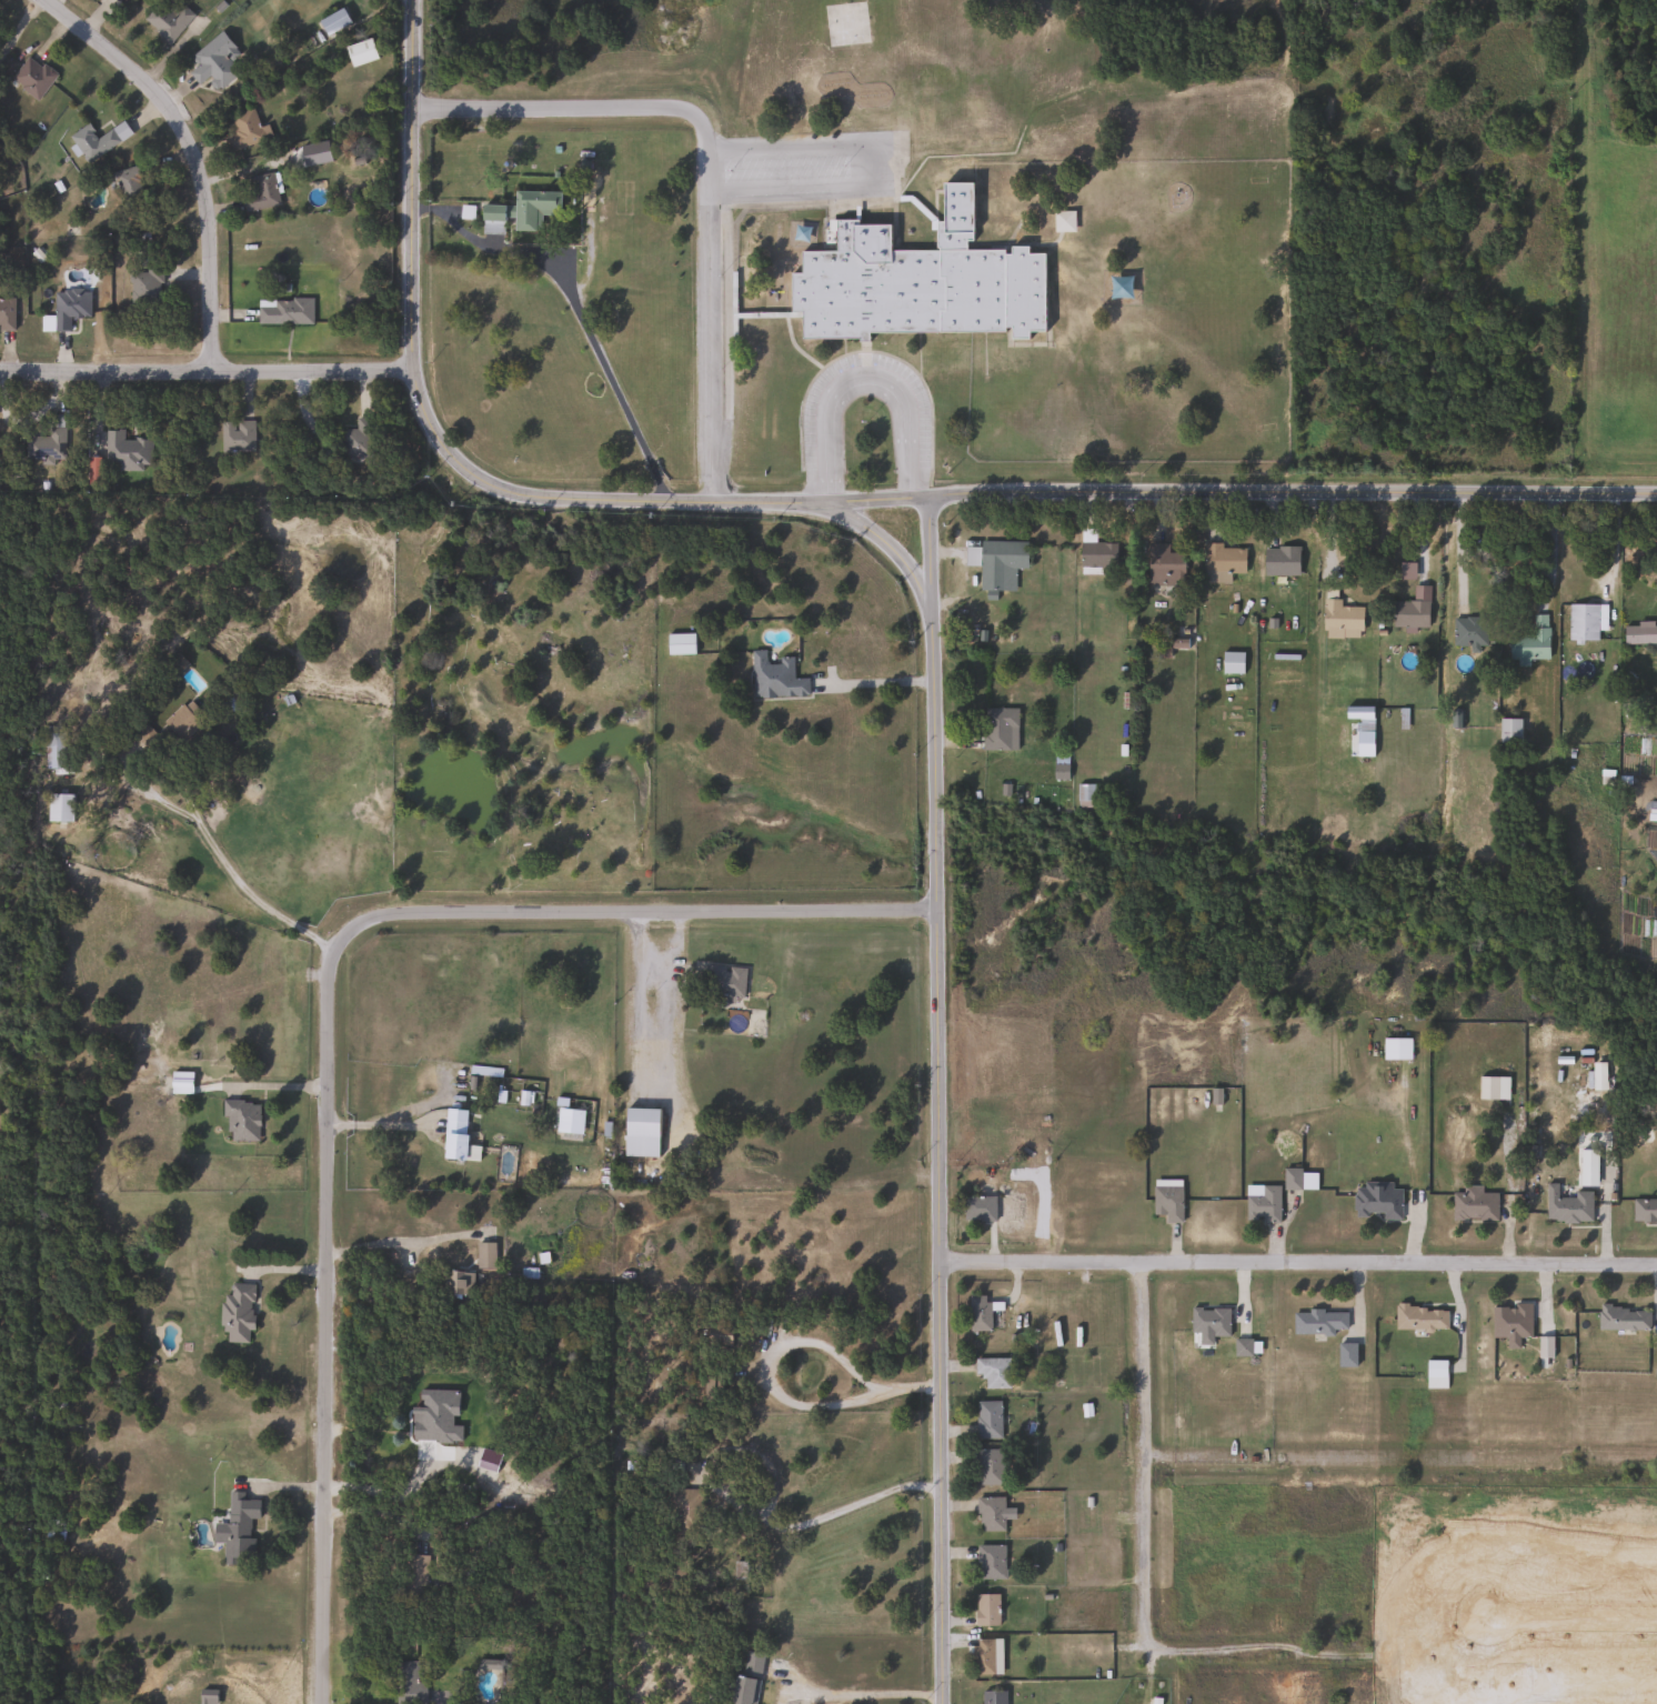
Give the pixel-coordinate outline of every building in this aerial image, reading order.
[(142,19),(162,0),(174,0),(192,18),(167,43),(142,19)] [(349,22),(324,34),(318,21),(341,8),(349,22)] [(190,56),(221,32),(238,53),(229,61),(239,74),(217,90),(208,78),(198,86),(188,72),(197,66),(190,56)] [(351,67),(343,46),(370,38),(376,59),(351,67)] [(38,100),(10,81),(28,54),(56,74),(38,100)] [(263,139),(228,152),(222,137),(234,132),(229,116),(252,108),(263,139)] [(69,136),(88,123),(97,138),(111,129),(119,142),(86,162),(69,136)] [(148,202),(120,207),(113,171),(141,166),(148,202)] [(249,177),(273,173),(278,207),(243,211),(241,196),(252,193),(249,177)] [(790,273),(801,273),(800,252),(835,251),(835,242),(826,242),(826,220),(856,220),(857,225),(888,224),(890,250),(934,250),(934,248),(934,230),(934,222),(942,222),(941,183),(971,183),(972,241),(964,241),(964,250),(1003,249),(1003,255),(1010,255),(1010,248),(1025,247),(1026,254),(1042,254),(1043,332),(1026,332),(1027,339),(1010,340),(1010,328),(1002,328),(1002,331),(867,332),(867,340),(856,340),(856,338),(801,339),(801,318),(801,311),(790,311),(790,273)] [(535,213),(535,231),(513,231),(514,191),(560,192),(559,214),(535,213)] [(480,233),(480,206),(503,206),(503,233),(480,233)] [(471,218),(460,218),(460,207),(471,207),(471,218)] [(1053,231),(1053,211),(1074,211),(1074,231),(1053,231)] [(159,304),(130,304),(130,269),(159,269),(159,304)] [(1127,278),(1127,298),(1109,298),(1109,278),(1127,278)] [(53,331),(53,289),(89,289),(89,318),(69,318),(69,331),(53,331)] [(13,331),(0,331),(0,298),(13,298),(13,331)] [(312,324),(258,324),(258,298),(312,298),(312,324)] [(63,414),(63,460),(21,460),(21,435),(48,435),(48,414),(63,414)] [(341,429),(355,429),(355,417),(371,417),(371,457),(341,457),(341,429)] [(220,452),(220,421),(253,421),(253,452),(220,452)] [(151,439),(151,470),(103,470),(103,430),(123,430),(123,439),(151,439)] [(1014,591),(980,591),(980,567),(964,567),(964,542),(1026,542),(1026,568),(1014,568),(1014,591)] [(1114,568),(1078,568),(1078,543),(1114,543),(1114,568)] [(1147,585),(1147,543),(1167,543),(1167,552),(1183,552),(1183,585),(1147,585)] [(1203,583),(1203,545),(1244,545),(1244,572),(1228,572),(1228,583),(1203,583)] [(1297,547),(1297,574),(1263,574),(1263,547),(1297,547)] [(1392,628),(1392,601),(1426,601),(1426,628),(1392,628)] [(1322,638),(1322,604),(1360,604),(1362,637),(1322,638)] [(1568,641),(1568,604),(1597,604),(1597,641),(1568,641)] [(1507,660),(1507,635),(1530,635),(1530,614),(1547,614),(1547,660),(1507,660)] [(1452,645),(1452,618),(1485,618),(1485,645),(1452,645)] [(1623,623),(1656,623),(1656,643),(1623,643),(1623,623)] [(666,634),(693,634),(693,654),(666,654),(666,634)] [(751,651),(766,651),(766,662),(779,662),(779,658),(792,658),(792,678),(806,678),(806,698),(751,698),(751,651)] [(1241,673),(1221,673),(1221,653),(1241,653),(1241,673)] [(205,721),(178,742),(161,722),(188,700),(205,721)] [(1358,719),(1352,719),(1350,708),(1372,708),(1372,733),(1359,733),(1358,719)] [(1016,709),(1016,751),(982,751),(982,709),(1016,709)] [(1519,719),(1519,746),(1498,746),(1498,719),(1519,719)] [(44,769),(44,726),(64,726),(64,769),(44,769)] [(1091,806),(1075,806),(1075,784),(1091,784),(1091,806)] [(71,822),(47,822),(47,794),(71,794),(71,822)] [(724,995),(702,994),(703,965),(744,968),(742,1003),(724,1002),(724,995)] [(1409,1059),(1382,1059),(1382,1036),(1409,1036),(1409,1059)] [(1496,1076),(1496,1099),(1477,1099),(1477,1076),(1496,1076)] [(228,1141),(228,1117),(221,1117),(221,1101),(259,1101),(258,1142),(228,1141)] [(442,1159),(444,1103),(465,1103),(463,1160),(442,1159)] [(659,1109),(657,1136),(623,1136),(623,1107),(659,1109)] [(1282,1189),(1282,1169),(1298,1169),(1298,1189),(1282,1189)] [(1179,1180),(1179,1222),(1163,1222),(1163,1214),(1151,1214),(1151,1180),(1179,1180)] [(1400,1185),(1399,1220),(1380,1220),(1380,1215),(1353,1215),(1353,1184),(1400,1185)] [(1278,1185),(1278,1222),(1244,1222),(1244,1185),(1278,1185)] [(1544,1196),(1571,1196),(1571,1191),(1589,1191),(1589,1222),(1544,1222),(1544,1196)] [(1495,1193),(1495,1220),(1450,1220),(1450,1193),(1495,1193)] [(993,1222),(962,1222),(962,1196),(993,1196),(993,1222)] [(1631,1200),(1656,1200),(1656,1222),(1631,1222),(1631,1200)] [(474,1243),(492,1243),(492,1269),(474,1269),(474,1243)] [(471,1295),(439,1295),(439,1271),(471,1271),(471,1295)] [(253,1284),(251,1343),(221,1342),(222,1294),(229,1294),(229,1283),(253,1284)] [(968,1331),(968,1295),(990,1295),(990,1331),(968,1331)] [(1490,1337),(1490,1305),(1529,1305),(1529,1337),(1490,1337)] [(1394,1306),(1445,1306),(1445,1329),(1394,1329),(1394,1306)] [(1648,1330),(1597,1330),(1597,1306),(1647,1306),(1648,1330)] [(1227,1307),(1227,1334),(1189,1334),(1189,1307),(1227,1307)] [(1291,1311),(1344,1311),(1344,1333),(1291,1333),(1291,1311)] [(706,1345),(706,1329),(730,1329),(730,1345),(706,1345)] [(1336,1365),(1336,1343),(1354,1343),(1354,1365),(1336,1365)] [(984,1387),(984,1376),(974,1376),(974,1359),(1008,1359),(1008,1387),(984,1387)] [(1000,1401),(1000,1437),(975,1437),(975,1401),(1000,1401)] [(1002,1484),(976,1484),(976,1447),(1002,1447),(1002,1484)] [(697,1517),(666,1517),(666,1489),(697,1489),(697,1517)] [(224,1564),(224,1491),(243,1491),(243,1498),(258,1500),(258,1518),(249,1518),(249,1537),(253,1537),(253,1564),(224,1564)] [(1003,1531),(976,1531),(976,1496),(1003,1496),(1003,1531)] [(1004,1545),(1004,1578),(976,1578),(976,1545),(1004,1545)] [(404,1593),(404,1554),(426,1554),(426,1593),(404,1593)] [(745,1595),(732,1595),(732,1562),(745,1562),(745,1595)] [(997,1625),(974,1625),(974,1593),(997,1593),(997,1625)] [(992,1638),(992,1674),(972,1674),(972,1638),(992,1638)] [(762,1653),(754,1703),(728,1703),(733,1674),(741,1675),(744,1651),(762,1653)] [(424,1703),(392,1703),(392,1662),(415,1662),(415,1682),(424,1682),(424,1703)] [(1004,1691),(1004,1703),(978,1703),(978,1691),(1004,1691)]
